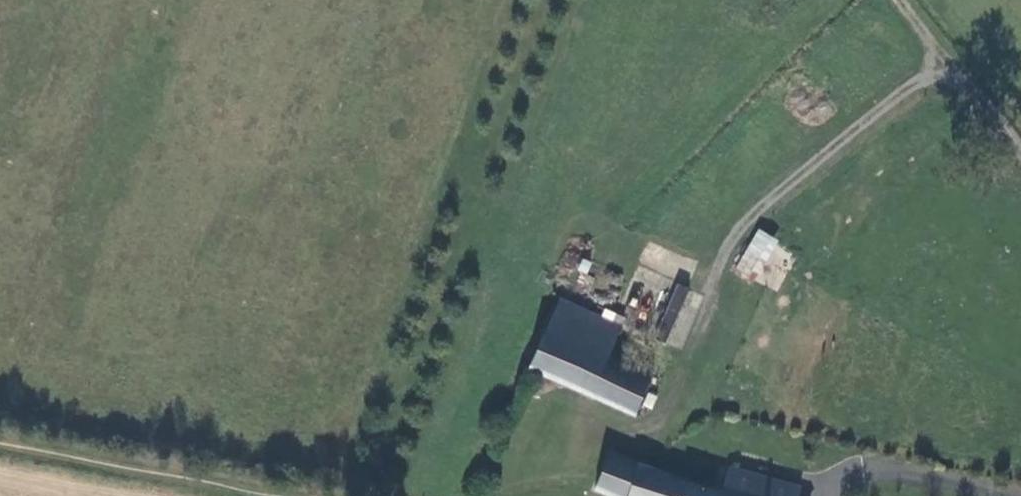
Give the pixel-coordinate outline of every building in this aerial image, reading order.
[(734,270),(755,281),(778,240),(758,228),(734,270)] [(673,284),(655,340),(684,349),(702,293),(673,284)] [(610,357),(623,328),(580,308),(560,300),(528,369),(635,419),(654,378),(610,357)] [(608,455),(595,493),(605,495),(797,495),(798,487),(727,469),(720,491),(608,455)]
